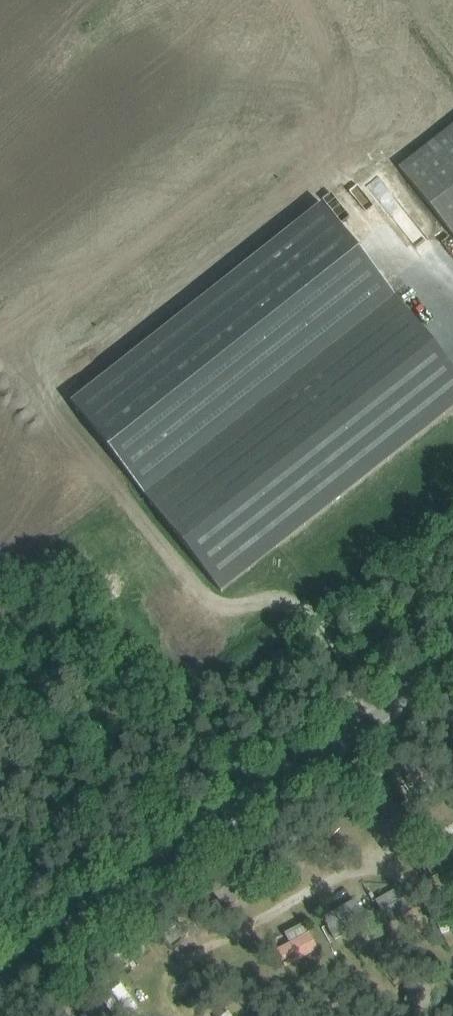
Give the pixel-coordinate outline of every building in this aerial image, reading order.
[(399,167),(452,236),(452,124),(399,167)] [(145,495),(222,592),(452,406),(452,368),(394,294),(321,203),(70,401),(145,495)] [(357,898),(323,915),(335,940),(369,923),(357,898)]
